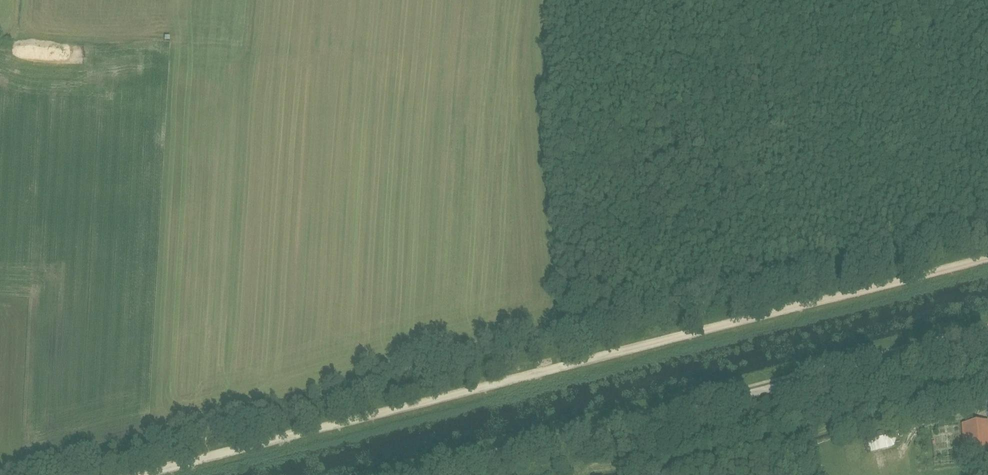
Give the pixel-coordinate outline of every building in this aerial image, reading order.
[(987,454),(987,421),(961,423),(964,456),(987,454)]
